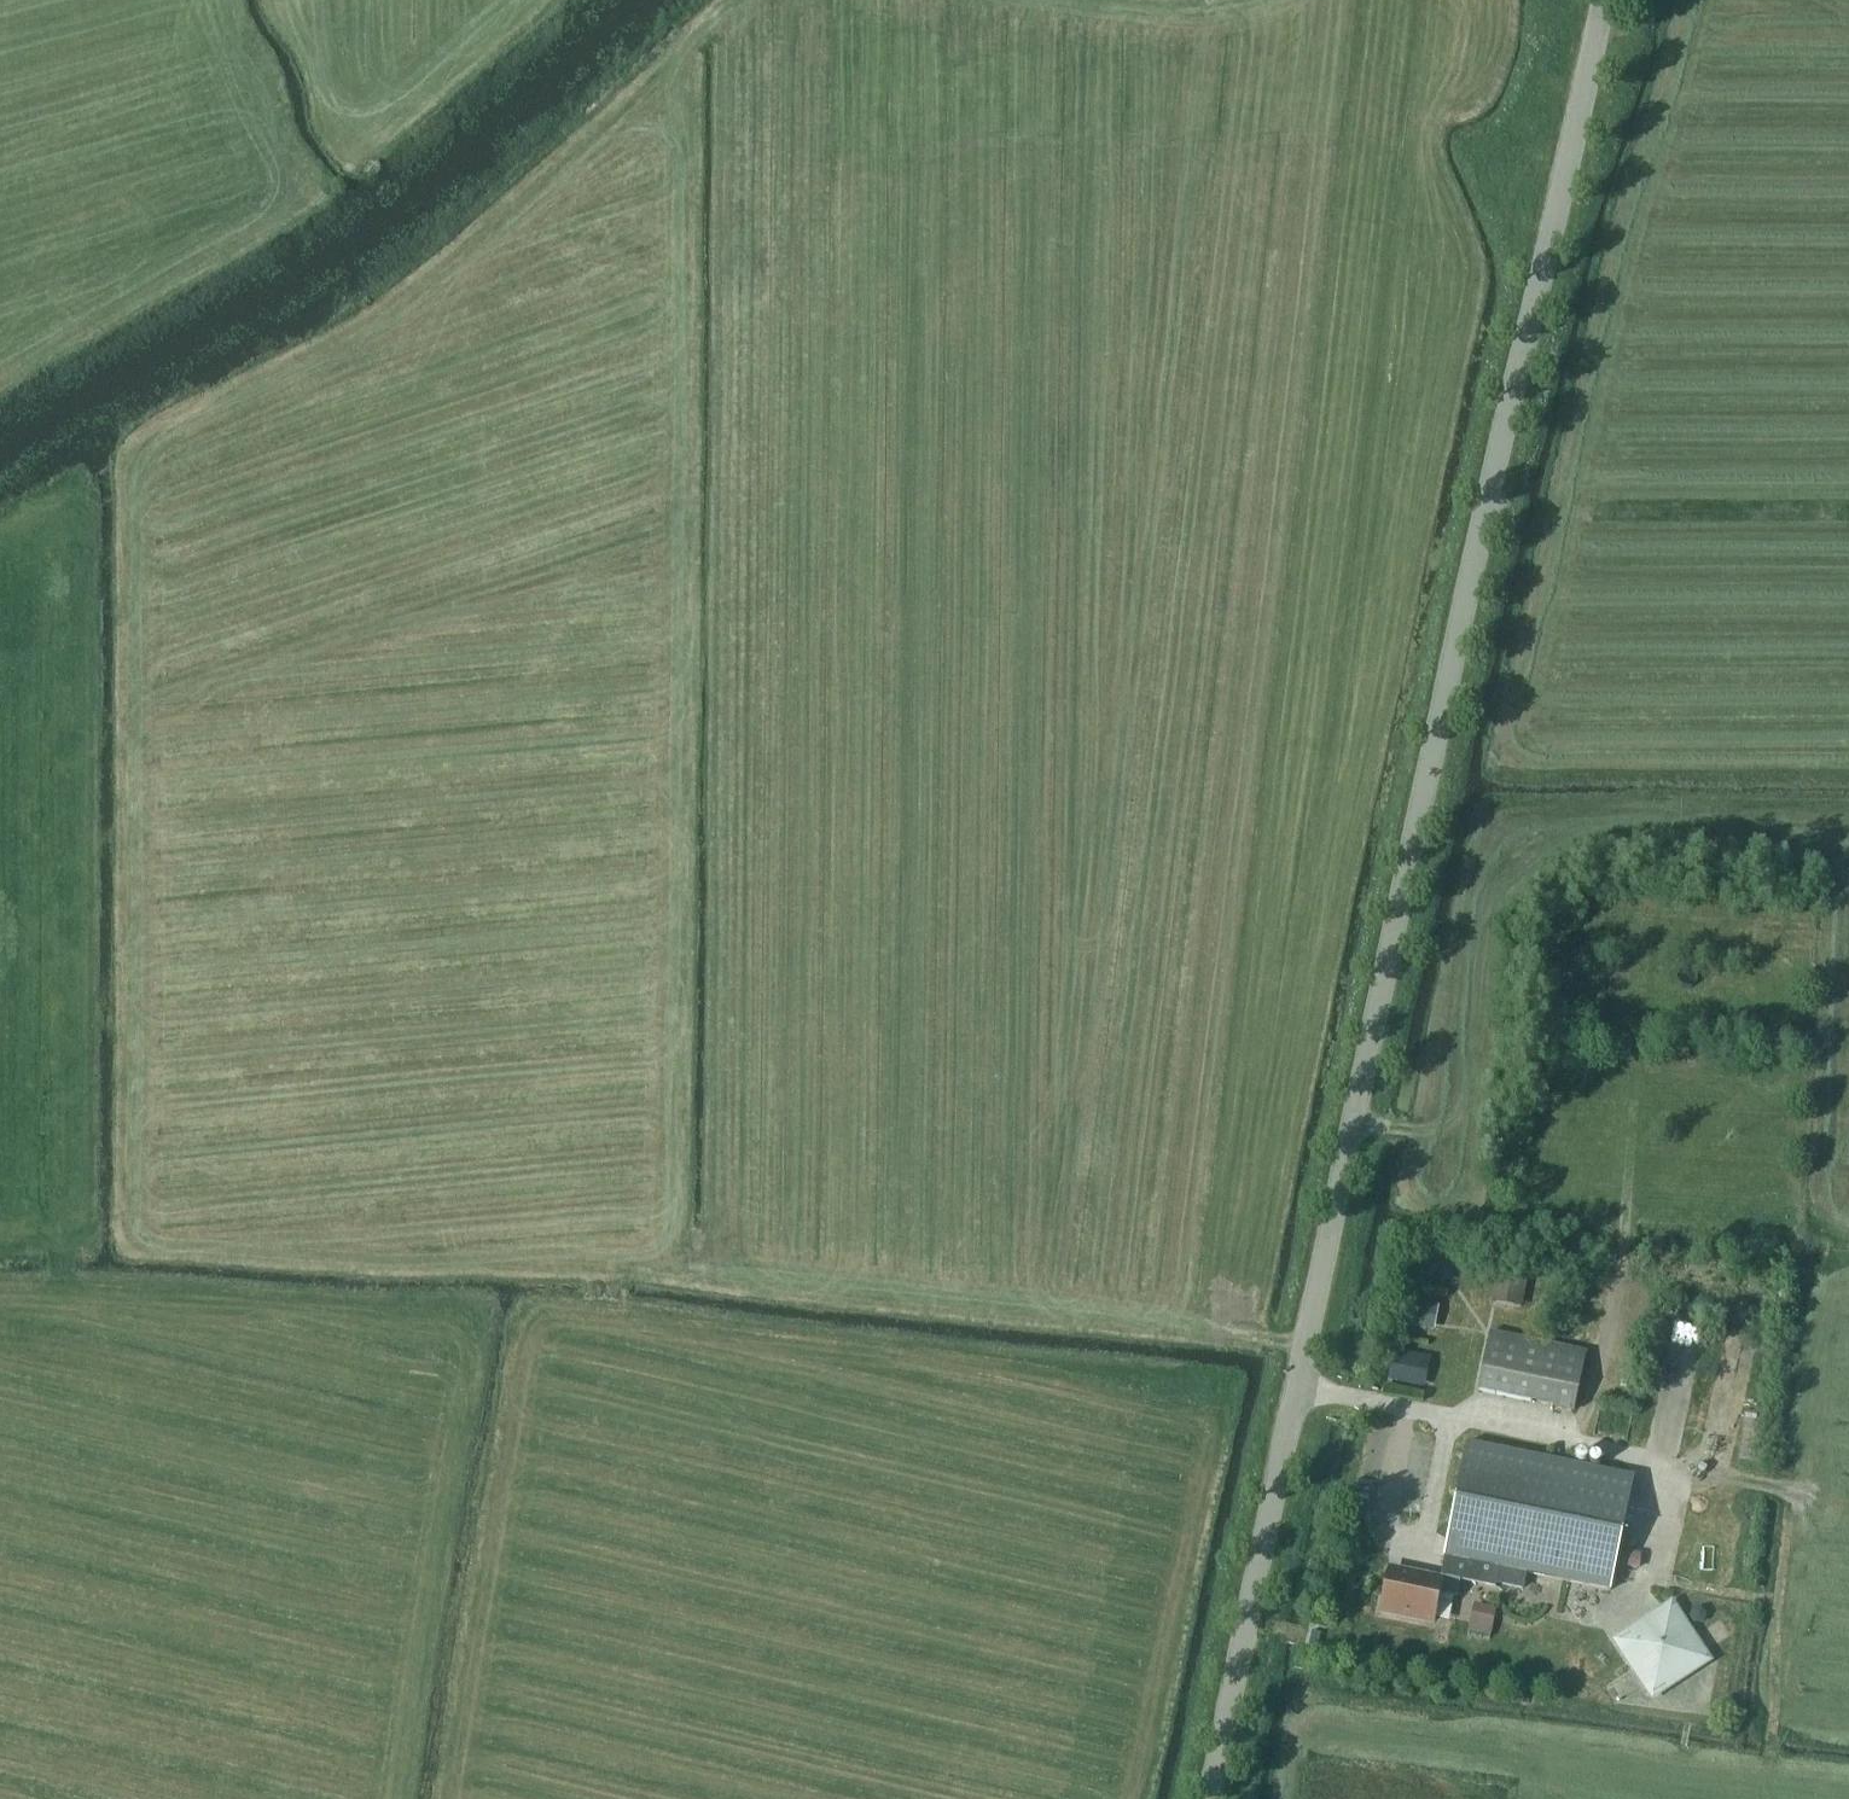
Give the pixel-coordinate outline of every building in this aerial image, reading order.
[(1414,1271),(1436,1275),(1441,1253),(1418,1248),(1414,1271)] [(1522,1297),(1527,1270),(1500,1265),(1495,1292),(1522,1297)] [(1430,1306),(1408,1301),(1403,1324),(1426,1328),(1430,1306)] [(1675,1347),(1705,1351),(1707,1326),(1678,1323),(1675,1347)] [(1492,1333),(1480,1392),(1576,1412),(1588,1353),(1492,1333)] [(1388,1380),(1416,1385),(1421,1357),(1393,1353),(1388,1380)] [(1443,1578),(1462,1582),(1498,1589),(1502,1569),(1612,1592),(1635,1478),(1469,1444),(1445,1557),(1447,1557),(1443,1578)] [(1638,1569),(1640,1554),(1621,1551),(1619,1567),(1638,1569)] [(1458,1599),(1462,1582),(1443,1578),(1442,1582),(1391,1571),(1383,1612),(1436,1623),(1441,1595),(1458,1599)] [(1490,1633),(1495,1606),(1482,1603),(1478,1621),(1470,1619),(1468,1629),(1490,1633)] [(1704,1620),(1707,1612),(1702,1605),(1693,1606),(1690,1613),(1695,1621),(1704,1620)] [(1620,1643),(1655,1696),(1707,1662),(1672,1609),(1620,1643)]
